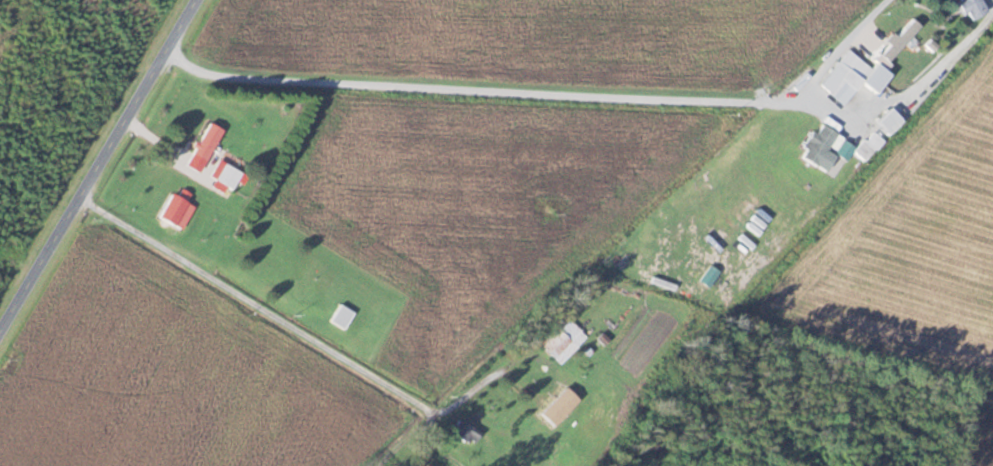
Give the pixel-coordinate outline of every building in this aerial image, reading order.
[(970,21),(989,11),(983,0),(959,0),(970,21)] [(880,53),(887,60),(921,27),(914,19),(880,53)] [(864,82),(844,59),(819,80),(840,103),(864,82)] [(876,121),(890,135),(904,121),(890,107),(876,121)] [(223,129),(209,121),(191,153),(206,161),(223,129)] [(800,157),(819,167),(837,133),(819,122),(800,157)] [(216,181),(235,189),(242,172),(223,164),(216,181)] [(190,196),(185,189),(177,197),(176,195),(159,211),(176,229),(196,211),(186,200),(190,196)] [(330,321),(344,329),(355,311),(341,303),(330,321)] [(542,346),(555,358),(572,341),(559,328),(542,346)] [(471,447),(481,433),(459,418),(449,432),(471,447)]
